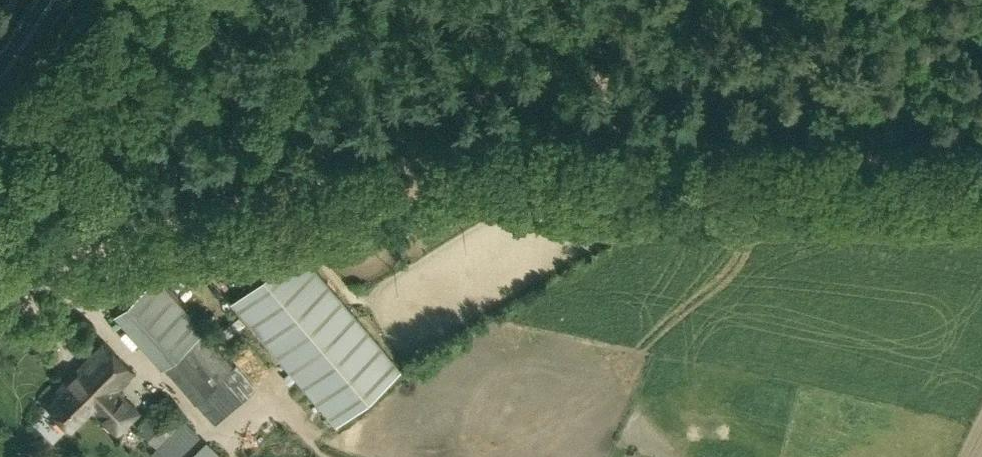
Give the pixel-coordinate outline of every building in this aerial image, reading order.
[(296,246),(231,301),(336,423),(401,368),(296,246)] [(175,275),(192,303),(204,296),(187,268),(175,275)] [(182,307),(159,276),(117,312),(173,379),(176,376),(215,425),(257,390),(185,304),(182,307)] [(71,429),(92,409),(117,435),(139,413),(117,390),(135,373),(105,343),(65,382),(68,385),(47,405),(71,429)] [(156,446),(185,418),(164,398),(136,426),(156,446)] [(213,437),(191,456),(231,456),(213,437)]
